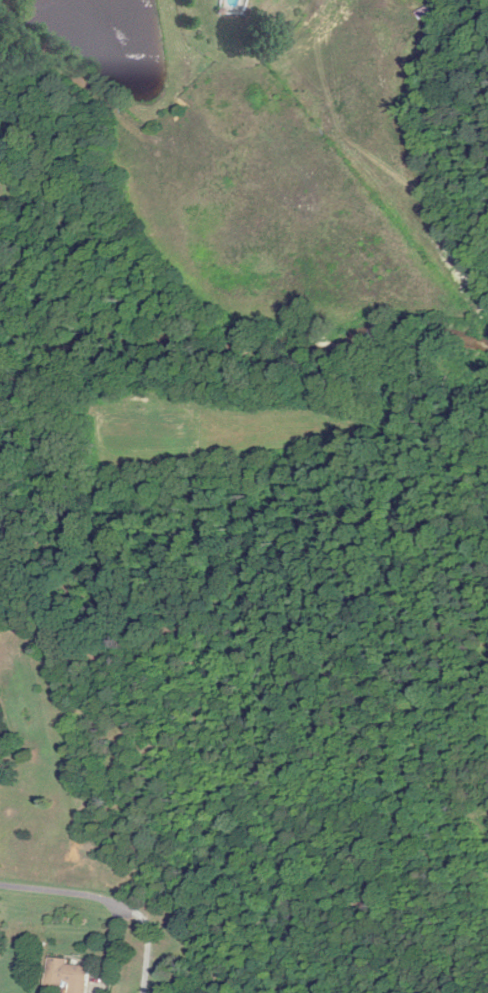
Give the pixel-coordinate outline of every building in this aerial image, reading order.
[(71,988),(70,992),(88,992),(90,967),(67,965),(68,959),(50,958),(48,987),(71,988)]
